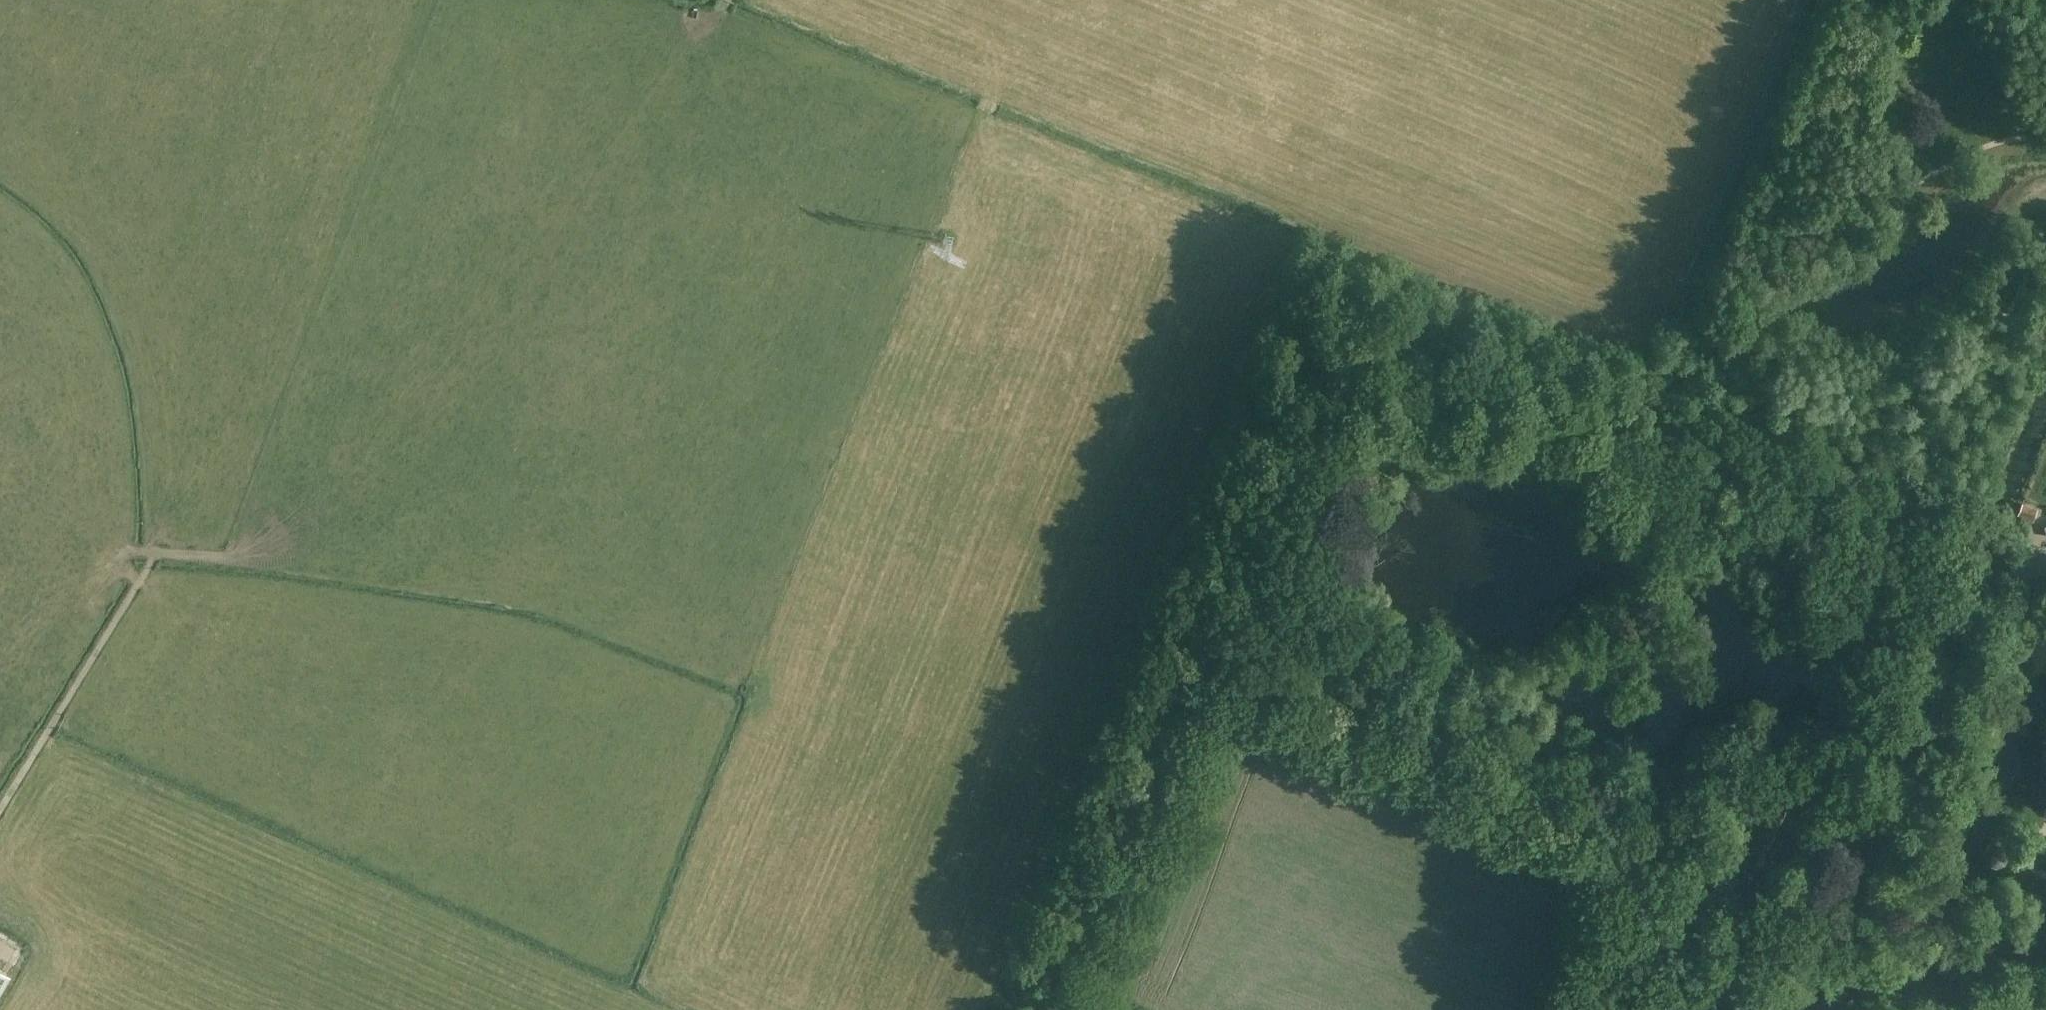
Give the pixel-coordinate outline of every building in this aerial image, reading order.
[(1993,835),(1983,841),(1980,852),(1985,862),(1996,865),(2006,859),(2009,848),(2004,838),(1993,835)] [(9,974),(0,968),(0,990),(9,974)] [(1819,1003),(1834,1009),(1837,1009),(1846,990),(1829,983),(1819,1003)]
